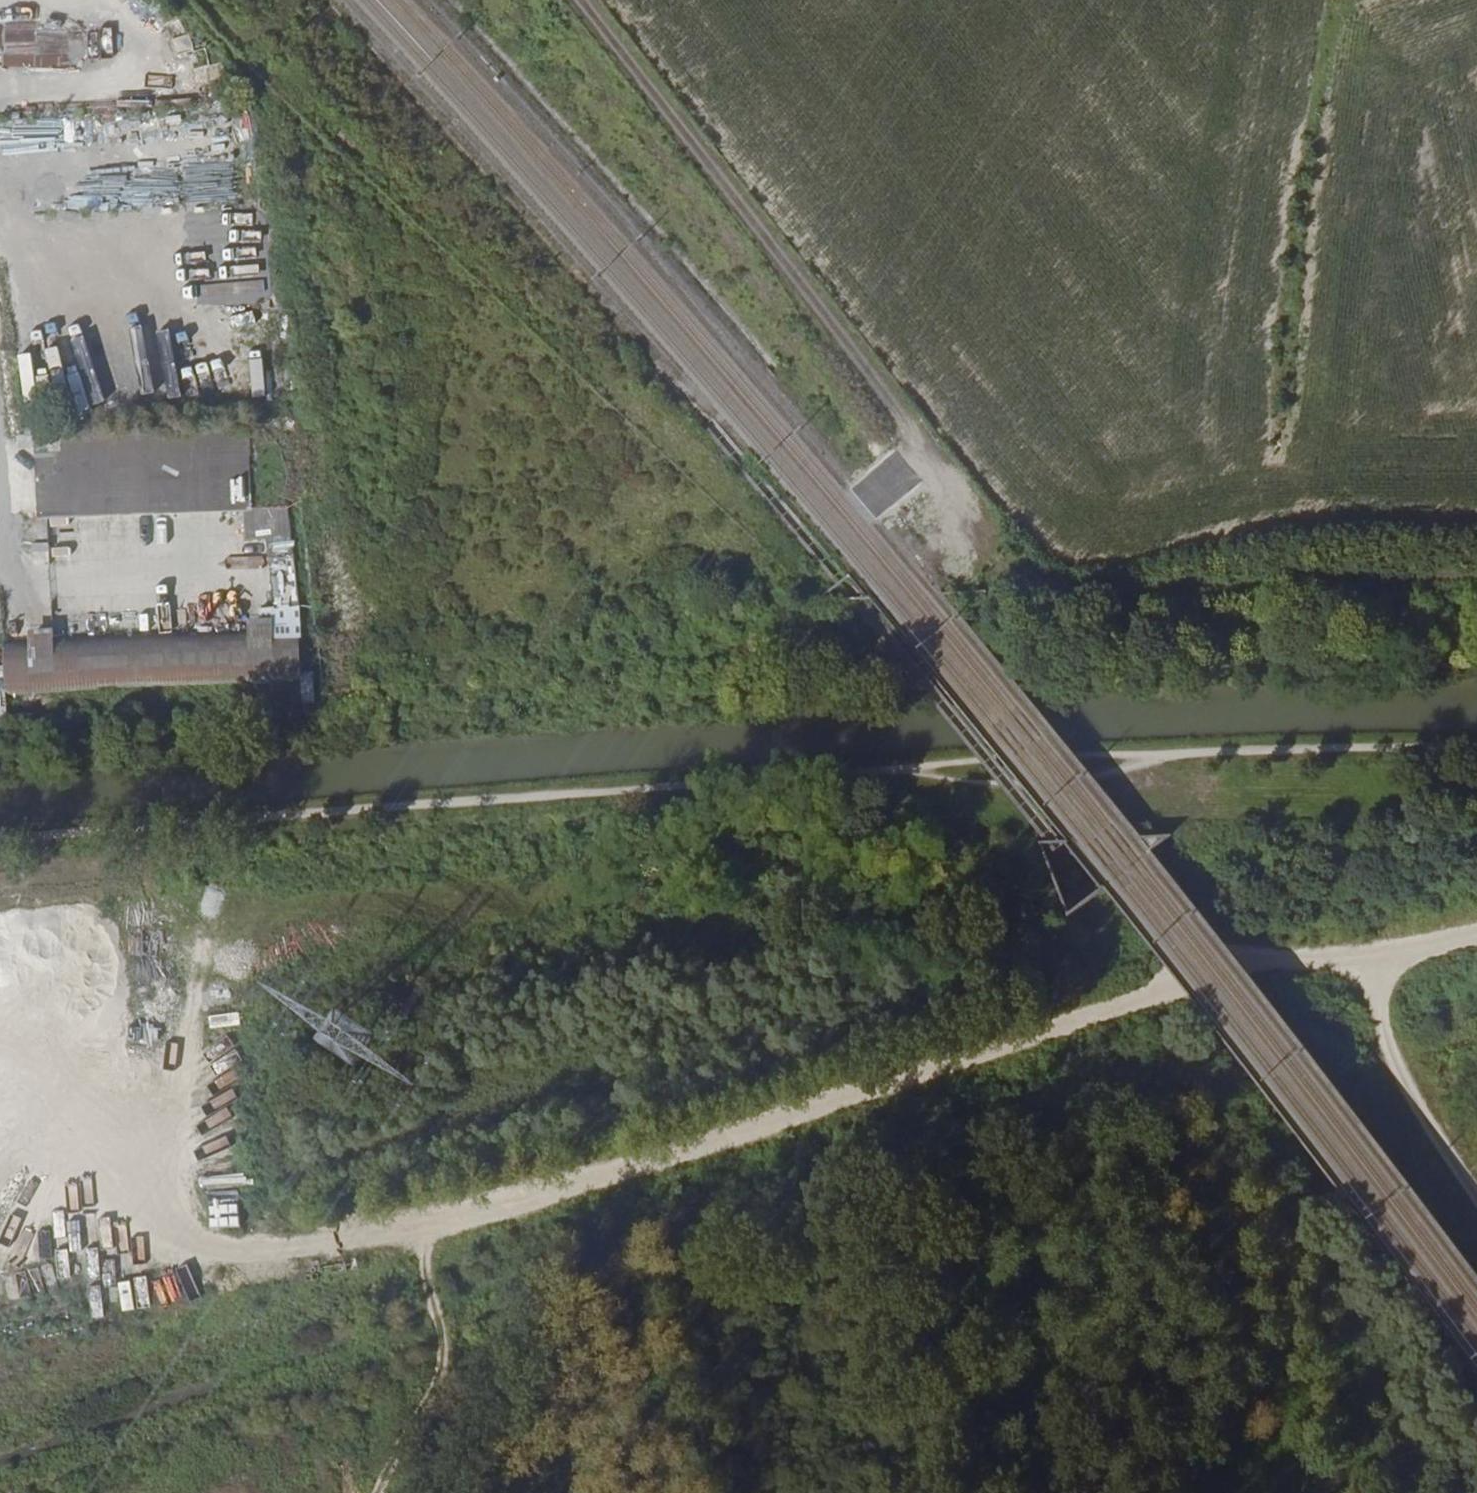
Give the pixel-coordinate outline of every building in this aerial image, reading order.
[(99,55),(97,29),(56,31),(58,57),(99,55)] [(239,513),(248,514),(247,432),(35,437),(34,440),(9,440),(12,523),(239,513)] [(248,514),(239,513),(240,548),(261,548),(268,618),(295,616),(283,514),(248,514)] [(48,543),(32,544),(33,562),(49,561),(48,543)] [(0,647),(0,697),(294,690),(294,638),(0,647)] [(239,1192),(209,1192),(209,1231),(239,1231),(239,1192)] [(50,1249),(42,1222),(29,1226),(37,1253),(50,1249)] [(99,1244),(109,1278),(136,1270),(126,1237),(99,1244)] [(57,1285),(87,1284),(85,1253),(56,1254),(57,1285)] [(108,1295),(86,1303),(94,1324),(153,1300),(143,1275),(120,1284),(126,1298),(112,1304),(108,1295)] [(154,1278),(157,1306),(180,1303),(177,1275),(154,1278)]
